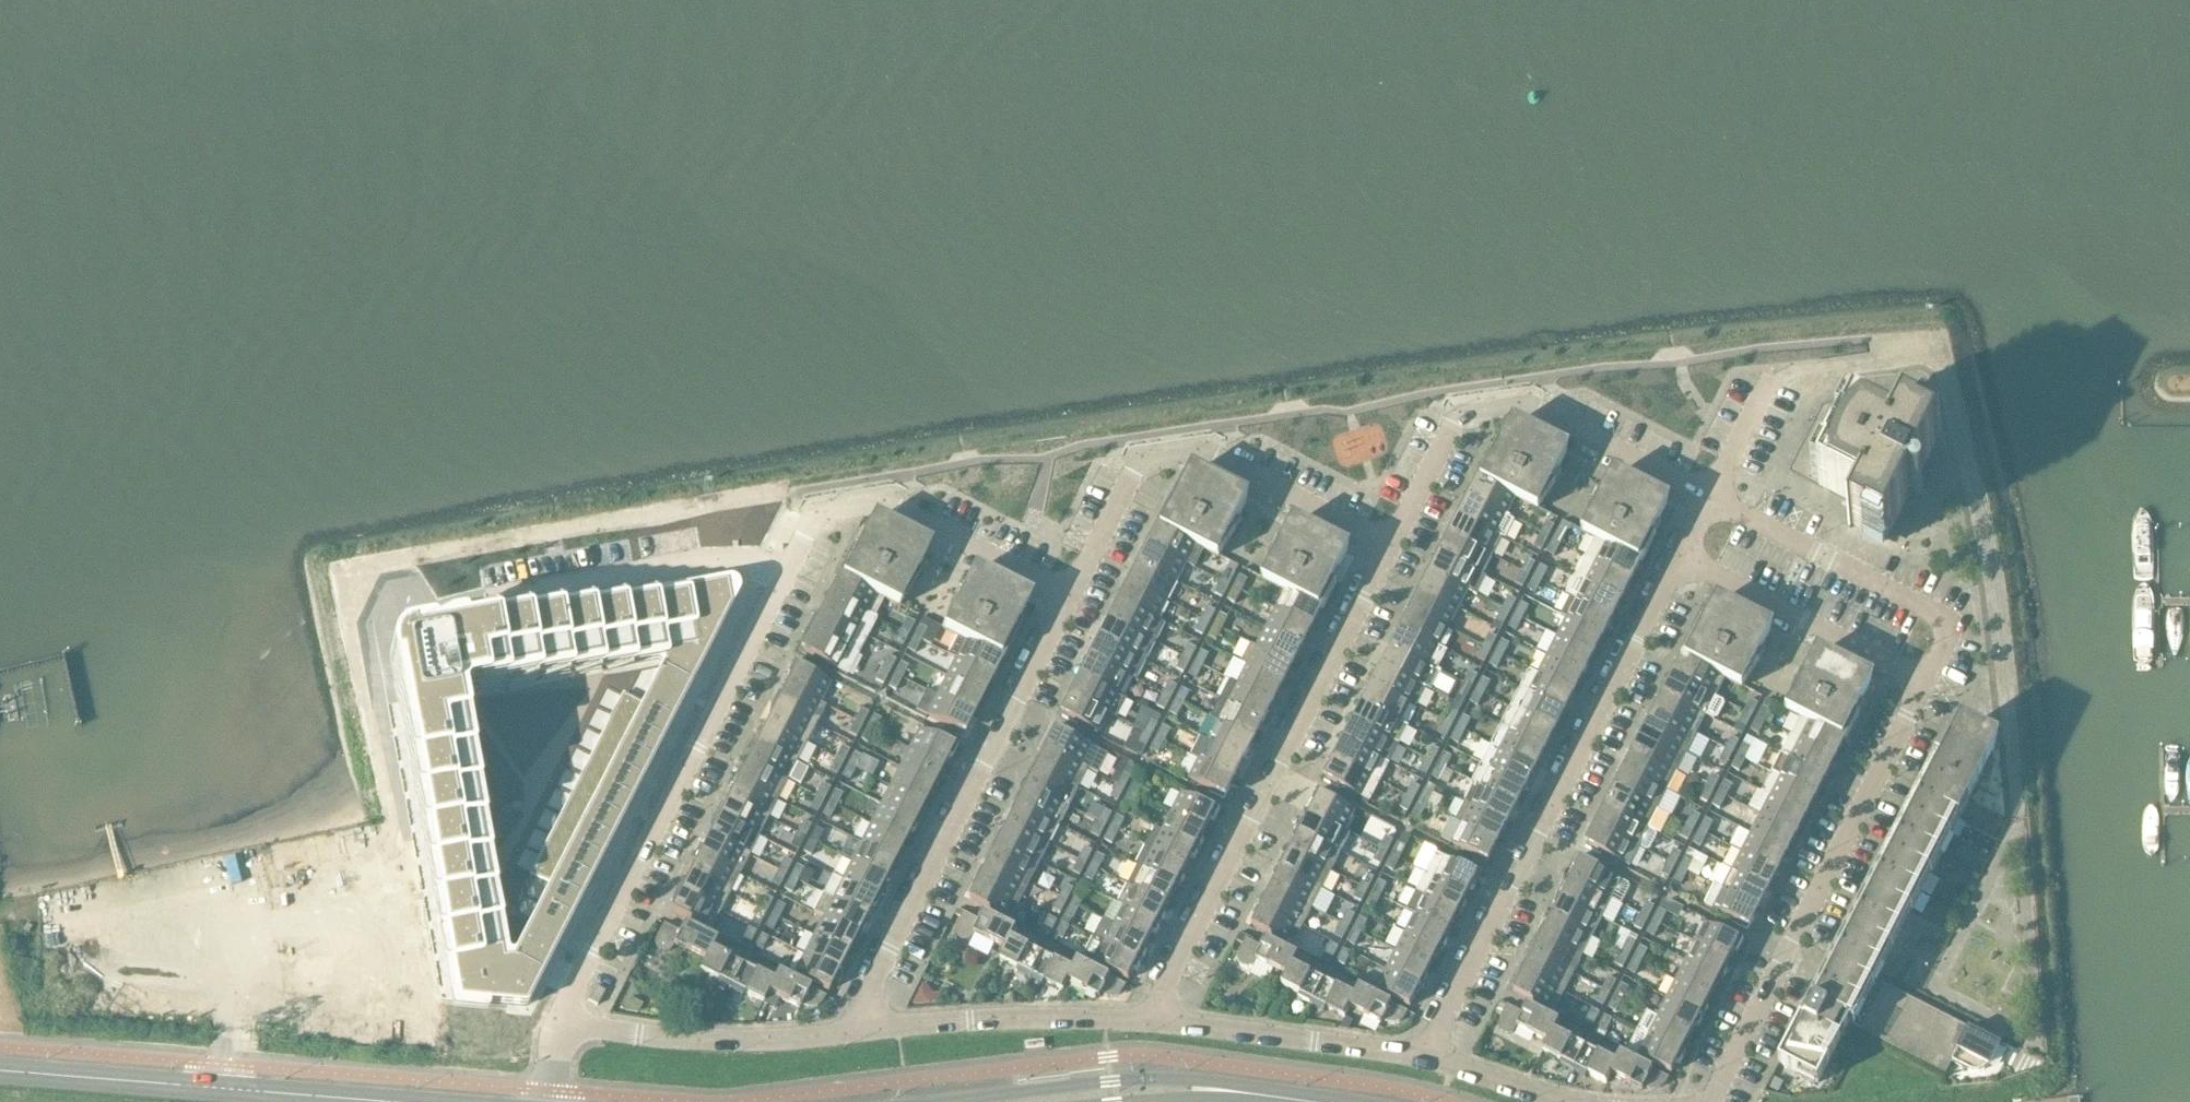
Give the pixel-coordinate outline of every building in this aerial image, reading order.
[(1903,397),(1828,405),(1826,406),(1824,407),(1823,408),(1822,409),(1822,410),(1789,473),(1858,508),(1858,509),(1849,526),(1886,542),(1909,497),(1915,500),(1917,500),(1918,500),(1919,500),(1921,499),(1922,499),(1923,497),(1924,495),(1924,494),(1924,493),(1924,492),(1923,491),(1923,490),(1922,489),(1921,488),(1919,487),(1918,487),(1916,487),(1914,488),(1938,440),(1934,420),(1933,415),(1931,411),(1928,407),(1925,404),(1921,401),(1917,399),(1912,398),(1908,397),(1903,397)] [(1553,483),(1563,464),(1562,464),(1566,456),(1509,427),(1500,443),(1494,453),(1492,452),(1478,479),(1481,481),(1515,498),(1539,510),(1555,485),(1553,483)] [(1233,531),(1243,511),(1247,503),(1189,474),(1185,482),(1175,501),(1173,500),(1158,526),(1161,528),(1196,546),(1204,550),(1219,558),(1236,532),(1233,531)] [(1653,535),(1658,524),(1662,515),(1666,507),(1609,478),(1595,505),(1592,503),(1581,532),(1595,539),(1639,561),(1642,563),(1656,536),(1653,535)] [(1515,498),(1481,481),(1476,489),(1474,488),(1470,498),(1471,499),(1506,516),(1515,498)] [(1503,540),(1513,520),(1506,516),(1471,499),(1461,518),(1502,539),(1503,540)] [(1502,539),(1461,518),(1457,527),(1455,526),(1450,535),(1452,536),(1452,537),(1492,557),(1502,539)] [(1546,522),(1540,534),(1548,538),(1554,526),(1546,522)] [(868,524),(865,532),(854,550),(852,549),(838,576),(841,577),(883,599),(898,607),(915,582),(912,580),(922,561),(922,560),(926,553),(868,524)] [(1290,525),(1286,533),(1285,533),(1275,552),(1272,551),(1261,579),(1285,591),(1319,609),(1322,610),(1336,583),(1333,582),(1343,563),(1347,555),(1290,525)] [(1204,550),(1196,546),(1161,528),(1152,546),(1186,564),(1194,568),(1204,550)] [(1567,532),(1559,528),(1553,540),(1561,544),(1567,532)] [(1548,538),(1540,534),(1534,546),(1542,550),(1548,538)] [(1492,557),(1452,537),(1442,556),(1482,576),(1492,557)] [(1639,561),(1595,539),(1585,557),(1629,580),(1639,561)] [(1561,544),(1553,540),(1546,553),(1554,557),(1561,544)] [(1177,583),(1186,564),(1152,546),(1147,555),(1145,554),(1141,564),(1142,565),(1177,583)] [(1485,578),(1482,576),(1442,556),(1433,573),(1467,591),(1476,595),(1485,578)] [(1629,580),(1585,557),(1576,576),(1620,598),(1629,580)] [(1527,559),(1521,572),(1529,576),(1535,563),(1527,559)] [(1177,583),(1142,565),(1138,574),(1136,573),(1131,583),(1133,584),(1167,601),(1177,583)] [(1540,565),(1533,579),(1541,583),(1548,569),(1540,565)] [(1227,569),(1221,581),(1229,585),(1235,573),(1227,569)] [(1529,576),(1521,572),(1515,584),(1523,588),(1529,576)] [(1458,610),(1467,591),(1433,573),(1429,583),(1427,582),(1422,591),(1424,592),(1458,610)] [(1018,621),(1022,612),(1026,605),(969,575),(955,602),(952,600),(941,629),(957,637),(964,641),(999,658),(1002,660),(1016,633),(1013,632),(1018,621)] [(1240,575),(1233,588),(1241,592),(1248,580),(1240,575)] [(1620,598),(1576,576),(1566,595),(1570,597),(1576,600),(1610,618),(1620,598)] [(379,640),(445,1000),(526,1008),(730,609),(724,577),(379,640)] [(883,599),(841,577),(831,597),(874,617),(883,599)] [(1541,583),(1533,579),(1527,590),(1535,594),(1541,583)] [(1229,585),(1221,581),(1215,594),(1223,598),(1229,585)] [(1167,601),(1133,584),(1128,593),(1126,592),(1121,601),(1123,602),(1158,620),(1167,601)] [(1241,592),(1233,588),(1227,600),(1235,604),(1241,592)] [(1319,609),(1285,591),(1276,610),(1310,627),(1319,609)] [(1458,610),(1424,592),(1414,611),(1448,628),(1458,610)] [(1508,596),(1502,609),(1510,613),(1516,600),(1508,596)] [(874,617),(831,597),(822,615),(865,636),(867,637),(876,618),(874,617)] [(1610,618),(1576,600),(1570,597),(1560,616),(1566,619),(1600,636),(1610,618)] [(1166,624),(1158,620),(1123,602),(1114,621),(1156,643),(1166,624)] [(1521,603),(1514,615),(1522,619),(1529,607),(1521,603)] [(1498,616),(1502,609),(1493,604),(1490,611),(1498,616)] [(1712,604),(1708,612),(1704,621),(1703,621),(1698,631),(1695,630),(1681,657),(1684,658),(1724,679),(1742,688),(1759,663),(1756,661),(1766,642),(1770,634),(1712,604)] [(1208,607),(1202,619),(1210,623),(1216,611),(1208,607)] [(1504,625),(1510,613),(1502,609),(1498,616),(1496,621),(1504,625)] [(1310,627),(1276,610),(1266,628),(1300,646),(1310,627)] [(1448,628),(1414,611),(1404,629),(1439,647),(1448,628)] [(1228,617),(1220,613),(1214,625),(1222,629),(1228,617)] [(865,636),(822,615),(813,634),(856,655),(865,636)] [(1522,619),(1514,615),(1508,627),(1516,631),(1522,619)] [(906,619),(900,631),(908,635),(914,623),(906,619)] [(1210,623),(1202,619),(1195,631),(1203,635),(1210,623)] [(1600,636),(1566,619),(1557,637),(1591,654),(1600,636)] [(1156,643),(1114,621),(1104,640),(1146,662),(1156,643)] [(927,629),(919,625),(913,637),(921,641),(927,629)] [(1222,629),(1214,625),(1208,638),(1216,642),(1222,629)] [(1300,646),(1266,628),(1257,647),(1291,665),(1300,646)] [(1447,651),(1439,647),(1404,629),(1400,639),(1398,638),(1393,647),(1395,648),(1437,670),(1447,651)] [(908,635),(900,631),(894,643),(902,647),(908,635)] [(856,655),(813,634),(809,643),(805,641),(799,654),(814,662),(816,660),(846,675),(856,655)] [(1489,634),(1483,646),(1491,650),(1497,638),(1489,634)] [(921,641),(913,637),(906,650),(914,654),(921,641)] [(999,658),(964,641),(957,637),(948,655),(955,659),(989,677),(999,658)] [(1591,654),(1557,637),(1547,655),(1582,673),(1584,674),(1588,664),(1586,663),(1591,654)] [(1146,662),(1104,640),(1094,659),(1129,676),(1137,681),(1146,662)] [(1510,644),(1502,640),(1495,652),(1503,656),(1510,644)] [(1189,644),(1182,656),(1190,660),(1197,648),(1189,644)] [(1291,665),(1257,647),(1251,644),(1241,663),(1247,666),(1281,683),(1291,665)] [(1491,650),(1483,646),(1477,658),(1485,662),(1491,650)] [(1441,672),(1437,670),(1395,648),(1385,667),(1427,689),(1431,691),(1441,672)] [(1209,655),(1201,651),(1195,663),(1203,667),(1209,655)] [(1503,656),(1495,652),(1489,665),(1497,669),(1503,656)] [(1582,673),(1547,655),(1538,674),(1572,692),(1582,673)] [(887,656),(881,668),(889,672),(895,660),(887,656)] [(1190,660),(1182,656),(1176,669),(1184,673),(1190,660)] [(1862,702),(1866,693),(1870,685),(1813,656),(1809,664),(1808,663),(1799,682),(1795,681),(1785,710),(1800,717),(1842,739),(1846,741),(1859,714),(1857,712),(1862,702)] [(1724,679),(1684,658),(1675,677),(1715,697),(1724,679)] [(980,695),(989,677),(955,659),(945,678),(980,695)] [(1129,676),(1094,659),(1085,677),(1119,695),(1129,676)] [(908,666),(900,662),(893,675),(901,679),(908,666)] [(810,671),(793,663),(787,675),(790,677),(785,686),(819,703),(829,684),(809,673),(810,671)] [(1203,667),(1195,663),(1189,675),(1197,679),(1203,667)] [(1281,683),(1247,666),(1237,684),(1272,702),(1281,683)] [(1427,689),(1385,667),(1375,686),(1410,704),(1418,708),(1427,689)] [(889,672),(881,668),(875,680),(883,685),(889,672)] [(1572,692),(1538,674),(1528,669),(1518,688),(1562,710),(1564,711),(1569,702),(1567,701),(1572,692)] [(1470,671),(1464,684),(1472,688),(1478,675),(1470,671)] [(901,679),(893,675),(887,687),(895,691),(901,679)] [(1127,699),(1119,695),(1085,677),(1075,696),(1109,714),(1118,718),(1127,699)] [(1723,701),(1715,697),(1675,677),(1666,695),(1706,716),(1714,720),(1717,718),(1724,705),(1723,701)] [(980,695),(945,678),(936,696),(970,714),(980,695)] [(1490,682),(1482,678),(1476,690),(1484,694),(1490,682)] [(1272,702),(1237,684),(1229,680),(1220,699),(1262,721),(1264,722),(1269,713),(1267,712),(1272,702)] [(1169,682),(1163,694),(1171,698),(1177,686),(1169,682)] [(1472,688),(1464,684),(1457,696),(1465,700),(1472,688)] [(819,703),(785,686),(780,695),(777,694),(772,703),(816,725),(825,706),(819,703)] [(1410,704),(1375,686),(1366,705),(1400,722),(1410,704)] [(1190,692),(1182,688),(1176,700),(1184,705),(1190,692)] [(1562,710),(1518,688),(1508,707),(1553,729),(1562,710)] [(1484,694),(1476,690),(1470,702),(1478,706),(1484,694)] [(1171,698),(1163,694),(1157,706),(1165,710),(1171,698)] [(1706,716),(1666,695),(1656,714),(1696,734),(1706,716)] [(970,714),(936,696),(926,716),(947,727),(945,729),(961,737),(967,724),(965,723),(970,714)] [(1109,714),(1075,696),(1070,705),(1069,704),(1062,717),(1077,725),(1079,723),(1099,733),(1109,714)] [(1252,740),(1262,721),(1220,699),(1210,718),(1218,722),(1252,740)] [(1750,699),(1744,712),(1752,716),(1758,704),(1750,699)] [(1184,705),(1176,700),(1169,713),(1177,717),(1184,705)] [(816,725),(772,703),(767,712),(771,714),(766,723),(806,744),(816,725)] [(1408,726),(1400,722),(1366,705),(1356,723),(1398,745),(1408,726)] [(1771,710),(1763,706),(1757,718),(1765,722),(1771,710)] [(1553,729),(1508,707),(1499,725),(1543,748),(1553,729)] [(868,713),(860,709),(854,721),(862,725),(868,713)] [(1451,709),(1444,721),(1452,725),(1459,713),(1451,709)] [(1752,716),(1744,712),(1738,724),(1746,728),(1752,716)] [(1696,734),(1656,714),(1646,734),(1686,754),(1696,734)] [(873,715),(866,728),(874,732),(881,719),(873,715)] [(1471,719),(1463,715),(1457,728),(1465,732),(1471,719)] [(1842,739),(1800,717),(1790,736),(1833,757),(1842,739)] [(1765,722),(1757,718),(1750,730),(1758,735),(1765,722)] [(1150,719),(1144,731),(1152,735),(1158,723),(1150,719)] [(862,725),(854,721),(848,733),(856,738),(862,725)] [(1452,725),(1444,721),(1438,734),(1446,738),(1452,725)] [(1252,740),(1218,722),(1209,741),(1243,758),(1245,759),(1250,750),(1248,749),(1252,740)] [(806,744),(766,723),(761,733),(758,731),(753,740),(796,763),(806,744)] [(1398,745),(1356,723),(1347,742),(1389,764),(1398,745)] [(1163,725),(1156,738),(1164,742),(1171,729),(1163,725)] [(1543,748),(1499,725),(1489,744),(1533,767),(1543,748)] [(1073,734),(1056,726),(1050,738),(1053,740),(1048,749),(1088,770),(1098,750),(1072,736),(1073,734)] [(866,728),(860,740),(868,744),(874,732),(866,728)] [(1465,732),(1457,728),(1450,740),(1458,744),(1465,732)] [(941,738),(940,740),(919,730),(909,749),(943,767),(948,758),(951,759),(957,746),(941,738)] [(1152,735),(1144,731),(1138,744),(1146,748),(1152,735)] [(1686,754),(1646,734),(1637,752),(1677,772),(1686,754)] [(1911,915),(1920,896),(1992,756),(1953,736),(1820,995),(1815,994),(1801,1020),(1778,1064),(1818,1084),(1848,1024),(1946,1074),(1951,1063),(1968,1029),(1877,982),(1911,915)] [(1833,757),(1790,736),(1781,754),(1824,775),(1833,757)] [(1233,777),(1243,758),(1209,741),(1201,737),(1191,755),(1199,759),(1233,777)] [(1731,737),(1725,749),(1733,753),(1739,741),(1731,737)] [(1164,742),(1156,738),(1150,750),(1158,754),(1164,742)] [(796,763),(753,740),(748,750),(751,751),(747,761),(787,781),(796,763)] [(1389,764),(1347,742),(1337,761),(1379,782),(1389,764)] [(1744,743),(1737,755),(1745,760),(1752,747),(1744,743)] [(1533,767),(1489,744),(1480,763),(1524,786),(1533,767)] [(841,746),(835,759),(843,763),(849,750),(841,746)] [(1431,746),(1425,759),(1433,763),(1439,750),(1431,746)] [(943,767),(909,749),(899,768),(937,787),(942,778),(938,776),(943,767)] [(1088,770),(1048,749),(1043,758),(1040,757),(1035,766),(1079,788),(1088,770)] [(1733,753),(1725,749),(1719,761),(1727,766),(1733,753)] [(1677,772),(1637,752),(1627,771),(1667,791),(1677,772)] [(862,757),(854,753),(847,765),(855,769),(862,757)] [(1452,757),(1444,753),(1438,765),(1446,769),(1452,757)] [(1824,775),(1781,754),(1771,773),(1814,795),(1816,796),(1821,786),(1819,785),(1824,775)] [(1745,760),(1737,755),(1731,768),(1739,772),(1745,760)] [(843,763),(835,759),(828,771),(836,775),(843,763)] [(1233,777),(1199,759),(1189,779),(1210,790),(1209,792),(1224,800),(1230,787),(1229,786),(1233,777)] [(1433,763),(1425,759),(1419,771),(1427,775),(1433,763)] [(787,781),(747,761),(742,770),(739,769),(734,778),(777,800),(787,781)] [(1379,782),(1337,761),(1332,770),(1331,769),(1324,782),(1339,789),(1341,787),(1369,802),(1379,782)] [(1524,786),(1480,763),(1470,782),(1475,784),(1514,804),(1524,786)] [(849,781),(855,769),(847,765),(841,777),(849,781)] [(1446,769),(1438,765),(1431,777),(1439,781),(1446,769)] [(1079,788),(1035,766),(1031,776),(1034,777),(1029,786),(1069,807),(1079,788)] [(937,787),(899,768),(890,787),(924,804),(929,795),(932,797),(937,787)] [(1667,791),(1627,771),(1618,789),(1658,810),(1667,791)] [(1123,772),(1117,784),(1125,788),(1131,776),(1123,772)] [(1805,813),(1814,795),(1771,773),(1762,791),(1770,796),(1805,813)] [(1712,774),(1706,787),(1714,791),(1720,778),(1712,774)] [(777,800),(734,778),(729,788),(732,789),(727,798),(768,819),(777,800)] [(1144,782),(1136,778),(1129,791),(1137,795),(1144,782)] [(1724,781),(1718,793),(1726,797),(1732,785),(1724,781)] [(1412,783),(1406,796),(1414,800),(1420,788),(1412,783)] [(822,784),(815,796),(823,800),(830,788),(822,784)] [(1125,788),(1117,784),(1111,797),(1119,801),(1125,788)] [(1505,823),(1514,804),(1475,784),(1465,802),(1471,805),(1505,823)] [(1069,807),(1029,786),(1024,796),(1021,794),(1016,803),(1059,826),(1069,807)] [(924,804),(890,787),(880,805),(918,824),(922,815),(919,813),(924,804)] [(1714,791),(1706,787),(1699,799),(1707,803),(1714,791)] [(1658,810),(1618,789),(1607,809),(1647,830),(1658,810)] [(842,794),(834,790),(828,803),(836,807),(842,794)] [(1335,798),(1318,790),(1312,803),(1315,804),(1310,813),(1344,831),(1355,811),(1334,801),(1335,798)] [(1433,794),(1425,790),(1419,802),(1427,806),(1433,794)] [(1137,795),(1129,791),(1123,803),(1131,807),(1137,795)] [(1203,803),(1182,793),(1172,812),(1206,830),(1211,821),(1214,822),(1220,809),(1204,801),(1203,803)] [(1726,797),(1718,793),(1712,805),(1720,809),(1726,797)] [(809,808),(817,813),(823,800),(815,796),(809,808)] [(1414,800),(1406,796),(1400,808),(1408,812),(1414,800)] [(1795,832),(1805,813),(1770,796),(1761,815),(1795,832)] [(768,819),(727,798),(723,808),(719,806),(715,816),(758,838),(768,819)] [(1427,806),(1419,802),(1412,814),(1420,819),(1427,806)] [(1505,823),(1471,805),(1465,802),(1455,821),(1495,842),(1497,843),(1502,833),(1500,832),(1505,823)] [(836,807),(828,803),(822,815),(830,819),(836,807)] [(1059,826),(1016,803),(1011,813),(1015,814),(1010,824),(1050,845),(1059,826)] [(918,824),(880,805),(870,824),(905,842),(910,832),(913,834),(918,824)] [(1104,809),(1098,822),(1106,826),(1112,813),(1104,809)] [(1647,830),(1607,809),(1599,827),(1633,844),(1646,851),(1650,850),(1656,837),(1655,833),(1647,830)] [(1201,839),(1206,830),(1172,812),(1162,831),(1200,850),(1204,841),(1201,839)] [(1693,812),(1686,824),(1694,828),(1701,816),(1693,812)] [(1350,834),(1344,831),(1310,813),(1305,823),(1302,821),(1298,830),(1341,852),(1350,834)] [(1795,832),(1761,815),(1751,833),(1785,851),(1795,832)] [(758,838),(715,816),(710,825),(713,827),(708,836),(748,857),(758,838)] [(1124,820),(1116,816),(1110,828),(1118,832),(1124,820)] [(1713,823),(1705,818),(1699,831),(1707,835),(1713,823)] [(1491,851),(1495,842),(1455,821),(1451,819),(1441,839),(1472,854),(1471,856),(1486,864),(1492,852),(1491,851)] [(803,821),(796,834),(804,838),(811,825),(803,821)] [(1106,826),(1098,822),(1091,834),(1099,838),(1106,826)] [(905,842),(870,824),(861,843),(898,862),(903,853),(900,851),(905,842)] [(1050,845),(1010,824),(1005,833),(1002,832),(997,841),(1040,863),(1050,845)] [(1694,828),(1686,824),(1680,837),(1688,841),(1694,828)] [(1633,844),(1599,827),(1594,836),(1592,835),(1585,847),(1601,855),(1602,853),(1622,864),(1633,844)] [(823,832),(815,828),(809,840),(817,844),(823,832)] [(1118,832),(1110,828),(1104,840),(1112,844),(1118,832)] [(1200,850),(1162,831),(1155,828),(1146,846),(1187,867),(1192,858),(1195,860),(1200,850)] [(1341,852),(1298,830),(1293,839),(1296,841),(1291,851),(1331,871),(1341,852)] [(1707,835),(1699,831),(1693,843),(1701,847),(1707,835)] [(1785,851),(1751,833),(1741,852),(1776,870),(1785,851)] [(790,846),(798,850),(804,838),(796,834),(790,846)] [(748,857),(708,836),(703,845),(700,844),(695,853),(739,875),(748,857)] [(1385,836),(1379,849),(1387,853),(1393,840),(1385,836)] [(817,844),(809,840),(802,852),(810,857),(817,844)] [(1040,863),(997,841),(992,851),(995,852),(990,862),(1030,882),(1040,863)] [(898,862),(861,843),(851,862),(885,879),(890,870),(893,872),(898,862)] [(1398,843),(1391,855),(1399,859),(1406,847),(1398,843)] [(1182,876),(1187,867),(1146,846),(1137,865),(1181,888),(1185,878),(1182,876)] [(1085,847),(1078,859),(1086,863),(1093,851),(1085,847)] [(1387,853),(1379,849),(1373,861),(1381,865),(1387,853)] [(1674,849),(1667,862),(1675,866),(1681,854),(1674,849)] [(1331,871),(1291,851),(1286,860),(1283,858),(1279,867),(1322,890),(1331,871)] [(1776,870),(1741,852),(1732,871),(1766,889),(1776,870)] [(739,875),(695,853),(691,862),(694,864),(689,873),(729,894),(739,875)] [(1105,857),(1097,853),(1091,866),(1099,870),(1105,857)] [(1476,887),(1482,874),(1466,866),(1465,868),(1436,853),(1426,873),(1468,894),(1473,885),(1476,887)] [(1399,859),(1391,855),(1385,867),(1393,871),(1399,859)] [(1629,884),(1616,877),(1595,867),(1596,864),(1580,856),(1573,869),(1576,870),(1572,879),(1612,899),(1622,904),(1630,887),(1629,884)] [(1694,860),(1686,856),(1680,868),(1688,872),(1694,860)] [(783,859),(777,871),(785,875),(791,863),(783,859)] [(1072,872),(1080,876),(1086,863),(1078,859),(1072,872)] [(881,889),(885,879),(851,862),(841,880),(879,900),(884,890),(881,889)] [(1030,882),(990,862),(986,871),(983,869),(978,879),(1021,901),(1030,882)] [(1675,866),(1667,862),(1661,874),(1669,878),(1675,866)] [(804,869),(796,865),(790,878),(797,882),(804,869)] [(1181,888),(1137,865),(1128,884),(1133,887),(1168,905),(1173,895),(1176,897),(1181,888)] [(1099,870),(1091,866),(1085,878),(1093,882),(1099,870)] [(1756,907),(1766,889),(1732,871),(1721,866),(1712,885),(1714,886),(1756,907)] [(1322,890),(1279,867),(1274,876),(1277,878),(1272,888),(1312,909),(1322,890)] [(1688,872),(1680,868),(1673,880),(1681,885),(1688,872)] [(785,875),(777,871),(771,883),(779,888),(785,875)] [(729,894),(689,873),(684,882),(681,881),(676,890),(720,912),(729,894)] [(1463,904),(1468,894),(1426,873),(1417,892),(1424,896),(1462,915),(1467,905),(1463,904)] [(1366,874),(1360,886),(1368,890),(1374,878),(1366,874)] [(879,900),(841,880),(831,875),(822,894),(832,899),(866,917),(871,907),(874,909),(879,900)] [(797,882),(790,878),(783,890),(791,894),(797,882)] [(1021,901),(978,879),(973,888),(976,890),(971,900),(1011,920),(1021,901)] [(1572,879),(1567,889),(1564,887),(1559,896),(1602,918),(1612,899),(1572,879)] [(1387,884),(1379,880),(1372,892),(1380,897),(1387,884)] [(1168,905),(1133,887),(1128,884),(1118,903),(1124,906),(1161,925),(1166,916),(1163,914),(1168,905)] [(1065,885),(1059,897),(1067,901),(1073,889),(1065,885)] [(1368,890),(1360,886),(1353,898),(1361,902),(1368,890)] [(1752,917),(1756,907),(1714,886),(1704,906),(1733,920),(1732,922),(1747,930),(1754,918),(1752,917)] [(1312,909),(1272,888),(1267,897),(1264,896),(1259,905),(1303,927),(1312,909)] [(720,912),(676,890),(671,900),(675,901),(669,912),(710,932),(720,912)] [(1086,895),(1078,891),(1072,903),(1080,907),(1086,895)] [(1380,897),(1372,892),(1366,905),(1374,909),(1380,897)] [(1462,915),(1424,896),(1417,892),(1407,910),(1415,914),(1449,932),(1454,922),(1457,924),(1462,915)] [(764,896),(758,908),(766,913),(772,900),(764,896)] [(1602,918),(1559,896),(1554,906),(1557,908),(1552,917),(1592,937),(1602,918)] [(1053,909),(1061,913),(1067,901),(1059,897),(1053,909)] [(862,926),(866,917),(832,899),(822,918),(860,937),(865,928),(862,926)] [(1124,906),(1118,903),(1112,900),(1103,919),(1148,943),(1153,933),(1156,935),(1161,925),(1124,906)] [(1646,902),(1641,914),(1649,918),(1654,906),(1646,902)] [(785,907),(777,903),(770,915),(778,919),(785,907)] [(1080,907),(1072,903),(1065,915),(1073,920),(1080,907)] [(1303,927),(1259,905),(1254,915),(1258,916),(1252,927),(1292,947),(1303,927)] [(766,913),(758,908),(752,921),(760,925),(766,913)] [(1667,913),(1659,909),(1653,920),(1661,924),(1667,913)] [(1347,911),(1341,923),(1349,927),(1355,915),(1347,911)] [(1016,929),(984,913),(980,921),(964,913),(957,928),(956,933),(957,937),(961,941),(966,942),(970,940),(974,937),(975,934),(1005,950),(1016,929)] [(1444,941),(1449,932),(1415,914),(1405,933),(1443,952),(1447,942),(1444,941)] [(1649,918),(1641,914),(1634,927),(1642,931),(1649,918)] [(778,919),(770,915),(764,927),(772,931),(778,919)] [(1043,929),(1051,933),(1057,921),(1049,917),(1043,929)] [(1367,922),(1359,917),(1353,930),(1361,934),(1367,922)] [(1552,917),(1547,926),(1544,924),(1539,934),(1583,956),(1592,937),(1552,917)] [(860,937),(822,918),(813,937),(847,954),(852,945),(855,947),(860,937)] [(1144,952),(1148,943),(1103,919),(1093,938),(1105,943),(1142,963),(1147,953),(1144,952)] [(1661,924),(1653,920),(1646,933),(1654,937),(1661,924)] [(1069,927),(1061,923),(1055,936),(1063,940),(1069,927)] [(1349,927),(1341,923),(1334,936),(1342,940),(1349,927)] [(1743,940),(1727,932),(1726,934),(1705,923),(1695,942),(1730,960),(1734,951),(1737,953),(1743,940)] [(714,940),(683,925),(679,933),(663,924),(655,939),(654,944),(656,949),(659,952),(664,953),(669,952),(672,948),(673,946),(704,961),(714,940)] [(741,941),(749,945),(756,932),(748,928),(741,941)] [(1016,929),(1005,950),(1000,959),(1019,969),(1017,973),(1030,979),(1043,954),(1036,951),(1041,942),(1016,929)] [(1361,934),(1353,930),(1347,942),(1355,946),(1361,934)] [(1443,952),(1405,933),(1396,952),(1430,969),(1435,960),(1438,961),(1443,952)] [(1583,956),(1539,934),(1535,943),(1538,945),(1533,955),(1573,975),(1583,956)] [(768,939),(760,935),(754,947),(762,951),(768,939)] [(847,954),(813,937),(803,955),(841,974),(846,965),(842,963),(847,954)] [(1297,955),(1266,940),(1262,947),(1252,943),(1253,940),(1247,937),(1239,952),(1238,954),(1237,959),(1239,964),(1242,967),(1247,968),(1252,967),(1256,961),(1286,976),(1297,955)] [(1142,963),(1105,943),(1093,938),(1083,957),(1129,981),(1134,970),(1137,972),(1142,963)] [(740,953),(714,940),(704,961),(699,971),(717,980),(715,984),(728,991),(741,966),(735,963),(740,953)] [(1627,940),(1621,952),(1629,956),(1635,944),(1627,940)] [(1730,960),(1695,942),(1686,961),(1723,980),(1728,971),(1725,969),(1730,960)] [(1324,956),(1332,960),(1339,947),(1331,943),(1324,956)] [(1640,946),(1633,958),(1641,962),(1648,950),(1640,946)] [(1079,961),(1054,948),(1049,958),(1043,954),(1030,979),(1043,986),(1045,982),(1064,992),(1068,982),(1079,961)] [(1351,954),(1343,949),(1337,962),(1345,966),(1351,954)] [(1430,969),(1396,952),(1386,970),(1423,989),(1428,980),(1425,978),(1430,969)] [(1629,956),(1621,952),(1615,964),(1623,968),(1629,956)] [(841,974),(803,955),(793,975),(827,992),(833,982),(836,984),(841,974)] [(1297,955),(1286,976),(1281,986),(1300,995),(1298,999),(1311,1006),(1324,981),(1318,978),(1322,968),(1297,955)] [(1533,955),(1528,963),(1525,962),(1520,972),(1563,994),(1573,975),(1533,955)] [(1641,962),(1633,958),(1627,971),(1635,975),(1641,962)] [(778,973),(752,960),(748,969),(741,966),(728,991),(742,998),(744,994),(762,1003),(767,994),(778,973)] [(1126,986),(1079,961),(1068,982),(1099,998),(1101,995),(1103,996),(1108,997),(1113,997),(1118,996),(1121,993),(1124,989),(1126,986)] [(1723,980),(1686,961),(1676,980),(1710,997),(1715,988),(1718,990),(1723,980)] [(1423,989),(1386,970),(1376,990),(1410,1007),(1415,997),(1419,999),(1423,989)] [(1563,994),(1520,972),(1516,981),(1519,982),(1513,992),(1553,1013),(1563,994)] [(825,997),(778,973),(767,994),(798,1010),(800,1006),(802,1007),(807,1009),(812,1009),(816,1007),(820,1004),(823,1000),(824,998),(825,997)] [(1360,988),(1335,975),(1330,984),(1324,981),(1311,1006),(1324,1013),(1326,1009),(1345,1018),(1350,1009),(1360,988)] [(1608,977),(1602,990),(1610,994),(1616,981),(1608,977)] [(1710,997),(1676,980),(1666,999),(1704,1018),(1708,1008),(1705,1007),(1710,997)] [(1621,983),(1614,996),(1622,1000),(1629,987),(1621,983)] [(1408,1012),(1360,988),(1350,1009),(1381,1025),(1383,1021),(1385,1022),(1390,1024),(1394,1024),(1399,1022),(1403,1019),(1408,1012)] [(1610,994),(1602,990),(1596,1002),(1604,1006),(1610,994)] [(1704,1018),(1666,999),(1658,995),(1649,1014),(1691,1035),(1696,1026),(1699,1027),(1704,1018)] [(1622,1000),(1614,996),(1608,1008),(1616,1012),(1622,1000)] [(1558,1021),(1527,1005),(1523,1013),(1507,1005),(1500,1018),(1499,1020),(1498,1025),(1500,1030),(1504,1033),(1508,1034),(1513,1033),(1516,1029),(1517,1027),(1547,1042),(1558,1021)] [(1600,1013),(1592,1009),(1585,1022),(1593,1026),(1600,1013)] [(1686,1044),(1691,1035),(1649,1014),(1647,1013),(1637,1032),(1684,1056),(1689,1046),(1686,1044)] [(1604,1016),(1598,1028),(1606,1032),(1612,1020),(1604,1016)] [(1585,1047),(1579,1044),(1583,1034),(1558,1021),(1547,1042),(1543,1052),(1561,1061),(1559,1065),(1573,1072),(1585,1047)] [(1985,1037),(1968,1029),(1951,1063),(1967,1071),(1973,1073),(1979,1073),(1984,1070),(1988,1066),(1991,1059),(1992,1059),(2001,1040),(1987,1033),(1985,1037)] [(1684,1056),(1637,1032),(1627,1051),(1671,1073),(1677,1063),(1680,1065),(1684,1056)] [(1606,1084),(1611,1075),(1622,1054),(1590,1038),(1585,1047),(1573,1072),(1586,1078),(1588,1074),(1606,1084)] [(1669,1078),(1622,1054),(1611,1075),(1642,1091),(1644,1087),(1646,1088),(1651,1090),(1655,1090),(1660,1088),(1664,1085),(1667,1081),(1669,1078)]
